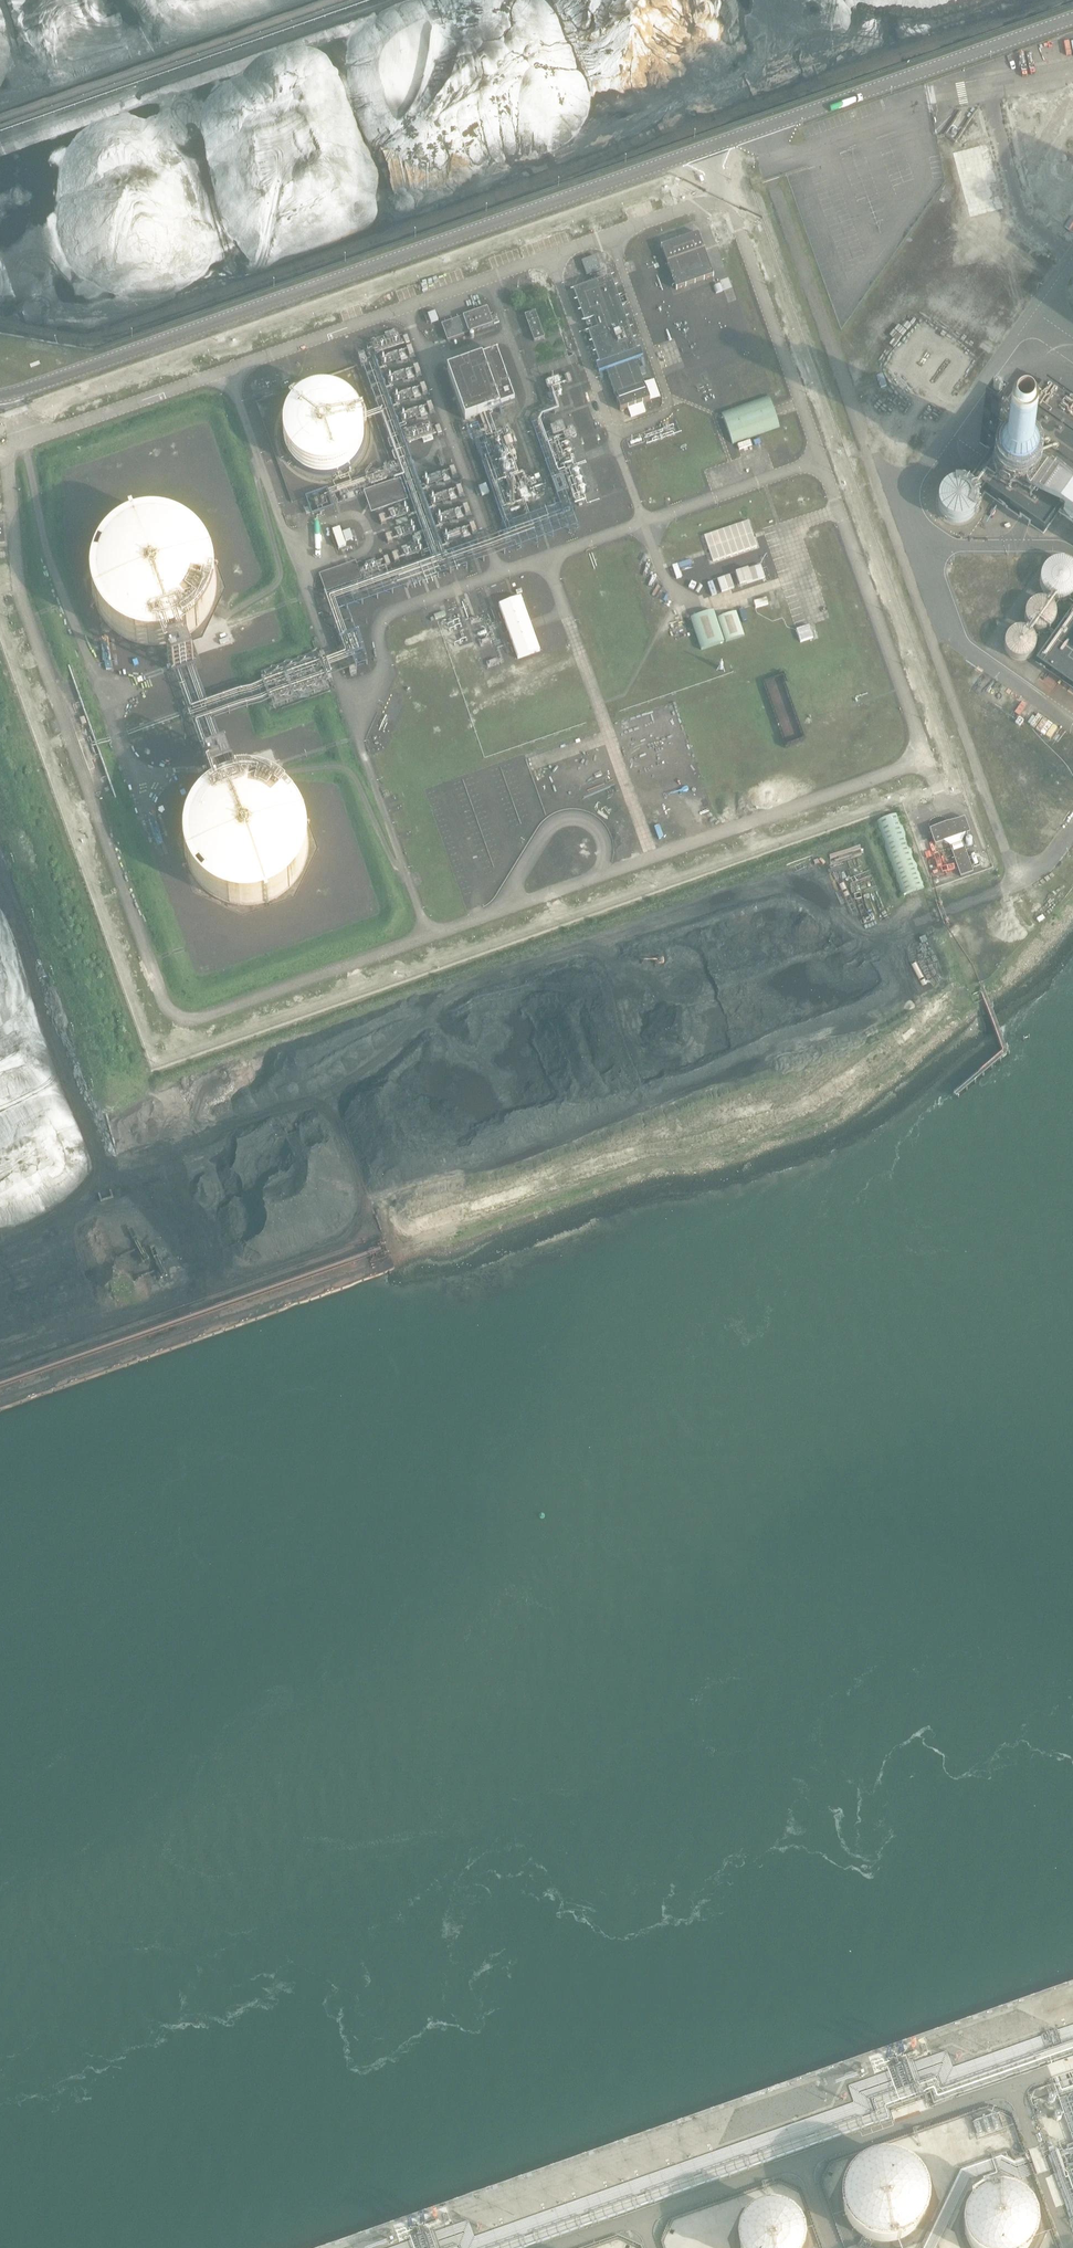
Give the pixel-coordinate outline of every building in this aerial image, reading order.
[(1065,42),(1068,57),(1072,56),(1072,41),(1065,42)] [(1062,209),(1046,151),(1039,153),(1035,140),(1016,145),(1035,216),(1062,209)] [(1000,206),(991,167),(965,173),(974,212),(1000,206)] [(948,184),(941,194),(946,198),(953,187),(948,184)] [(1016,253),(1024,243),(993,219),(985,229),(1016,253)] [(661,246),(676,288),(713,276),(698,234),(661,246)] [(600,255),(605,268),(616,264),(612,251),(600,255)] [(600,270),(595,257),(581,262),(586,275),(600,270)] [(599,375),(606,372),(620,411),(651,400),(643,376),(647,375),(645,367),(639,368),(637,361),(644,358),(641,350),(638,352),(610,278),(573,291),(584,323),(587,322),(587,323),(586,325),(586,326),(588,327),(590,327),(592,332),(588,333),(600,365),(596,367),(599,375)] [(447,337),(448,342),(493,325),(500,323),(497,314),(491,316),(489,308),(480,311),(442,325),(447,337)] [(546,339),(536,312),(525,316),(535,343),(546,339)] [(881,339),(895,350),(916,324),(902,313),(881,339)] [(497,352),(447,370),(465,420),(514,402),(497,352)] [(280,384),(282,389),(291,386),(289,380),(280,384)] [(1046,381),(1027,408),(1014,399),(989,435),(1000,442),(967,489),(968,490),(970,491),(971,493),(973,494),(974,495),(975,497),(976,499),(977,500),(977,502),(985,492),(1043,534),(1056,516),(1072,492),(1072,400),(1046,381)] [(361,437),(362,430),(361,423),(359,417),(356,411),(352,405),(347,400),(341,397),(335,394),(328,392),(321,391),(314,392),(308,394),(302,396),(296,400),(291,405),(287,410),(284,417),(282,423),(281,430),(281,437),(283,443),(285,450),(289,456),(293,461),(299,465),(304,468),(311,471),(318,472),(325,472),(331,471),(338,468),(344,465),(349,461),(354,456),(357,450),(360,444),(361,437)] [(780,427),(769,396),(723,412),(733,444),(780,427)] [(706,487),(729,479),(724,467),(702,475),(706,487)] [(371,514),(408,500),(400,480),(394,482),(393,481),(363,492),(371,514)] [(213,588),(214,582),(214,576),(213,570),(211,564),(209,558),(207,553),(204,547),(200,543),(196,538),(192,534),(187,530),(182,527),(177,524),(171,522),(165,520),(159,519),(153,519),(147,519),(141,520),(135,521),(130,523),(124,525),(119,528),(114,531),(109,535),(105,539),(101,544),(98,549),(95,554),(92,560),(91,566),(89,572),(89,578),(89,584),(89,590),(90,596),(92,601),(94,607),(97,612),(100,617),(104,622),(108,627),(113,630),(118,634),(123,637),(129,639),(134,641),(140,643),(146,643),(152,644),(158,643),(164,642),(170,641),(176,639),(181,636),(186,633),(191,629),(196,625),(200,621),(203,616),(206,611),(209,605),(211,600),(213,594),(213,588)] [(750,522),(705,537),(713,562),(758,547),(750,522)] [(1050,557),(1039,589),(1072,601),(1072,600),(1072,565),(1050,557)] [(356,562),(319,575),(326,593),(362,580),(356,562)] [(498,606),(517,659),(540,651),(521,598),(498,606)] [(1026,603),(1028,629),(1005,631),(1008,660),(1039,657),(1037,633),(1057,631),(1053,600),(1026,603)] [(756,604),(740,609),(743,621),(759,617),(756,604)] [(725,640),(713,608),(690,617),(701,649),(725,640)] [(1036,662),(1072,688),(1072,611),(1036,662)] [(738,613),(719,619),(726,642),(745,636),(738,613)] [(767,679),(781,732),(797,728),(782,675),(767,679)] [(314,844),(314,838),(314,832),(313,826),(312,820),(309,814),(307,808),(303,803),(300,798),(295,793),(290,789),(285,785),(280,782),(274,780),(268,778),(262,776),(256,776),(249,776),(243,776),(237,777),(231,779),(225,781),(220,784),(214,788),(209,791),(205,796),(201,801),(197,806),(194,811),(192,817),(190,823),(189,829),(188,836),(188,842),(189,848),(190,854),(192,860),(195,866),(198,872),(201,877),(205,882),(210,886),(215,890),(220,893),(226,896),(232,898),(238,900),(244,901),(250,901),(256,901),(263,900),(269,899),(275,897),(280,894),(286,891),(291,887),(296,883),(300,879),(304,874),(307,868),(310,863),(312,857),(313,851),(314,844)] [(925,888),(899,815),(876,823),(902,896),(925,888)] [(965,834),(969,833),(964,818),(930,830),(935,845),(943,842),(949,846),(960,876),(972,872),(961,841),(965,834)] [(870,2238),(878,2239),(887,2239),(895,2236),(903,2232),(909,2227),(914,2220),(918,2212),(919,2204),(919,2195),(917,2187),(914,2179),(909,2173),(903,2167),(896,2163),(888,2161),(880,2160),(872,2161),(864,2163),(857,2168),(851,2173),(846,2179),(842,2187),(840,2195),(840,2203),(842,2211),(845,2219),(850,2225),(856,2231),(863,2235),(870,2238)] [(1035,2242),(1036,2235),(1036,2227),(1035,2220),(1032,2214),(1027,2208),(1022,2203),(1016,2200),(1009,2198),(1002,2197),(995,2198),(989,2200),(983,2204),(977,2208),(973,2214),(970,2220),(969,2227),(968,2234),(970,2241),(972,2247),(973,2247),(1032,2247),(1035,2242)] [(808,2245),(808,2238),(806,2231),(803,2224),(799,2219),(794,2214),(787,2210),(781,2208),(774,2208),(767,2208),(760,2211),(754,2214),(749,2219),(745,2224),(742,2231),(740,2238),(740,2245),(741,2247),(807,2247),(808,2245)] [(667,2247),(721,2247),(720,2247),(714,2243),(717,2236),(713,2222),(696,2214),(676,2221),(665,2242),(667,2247)]
